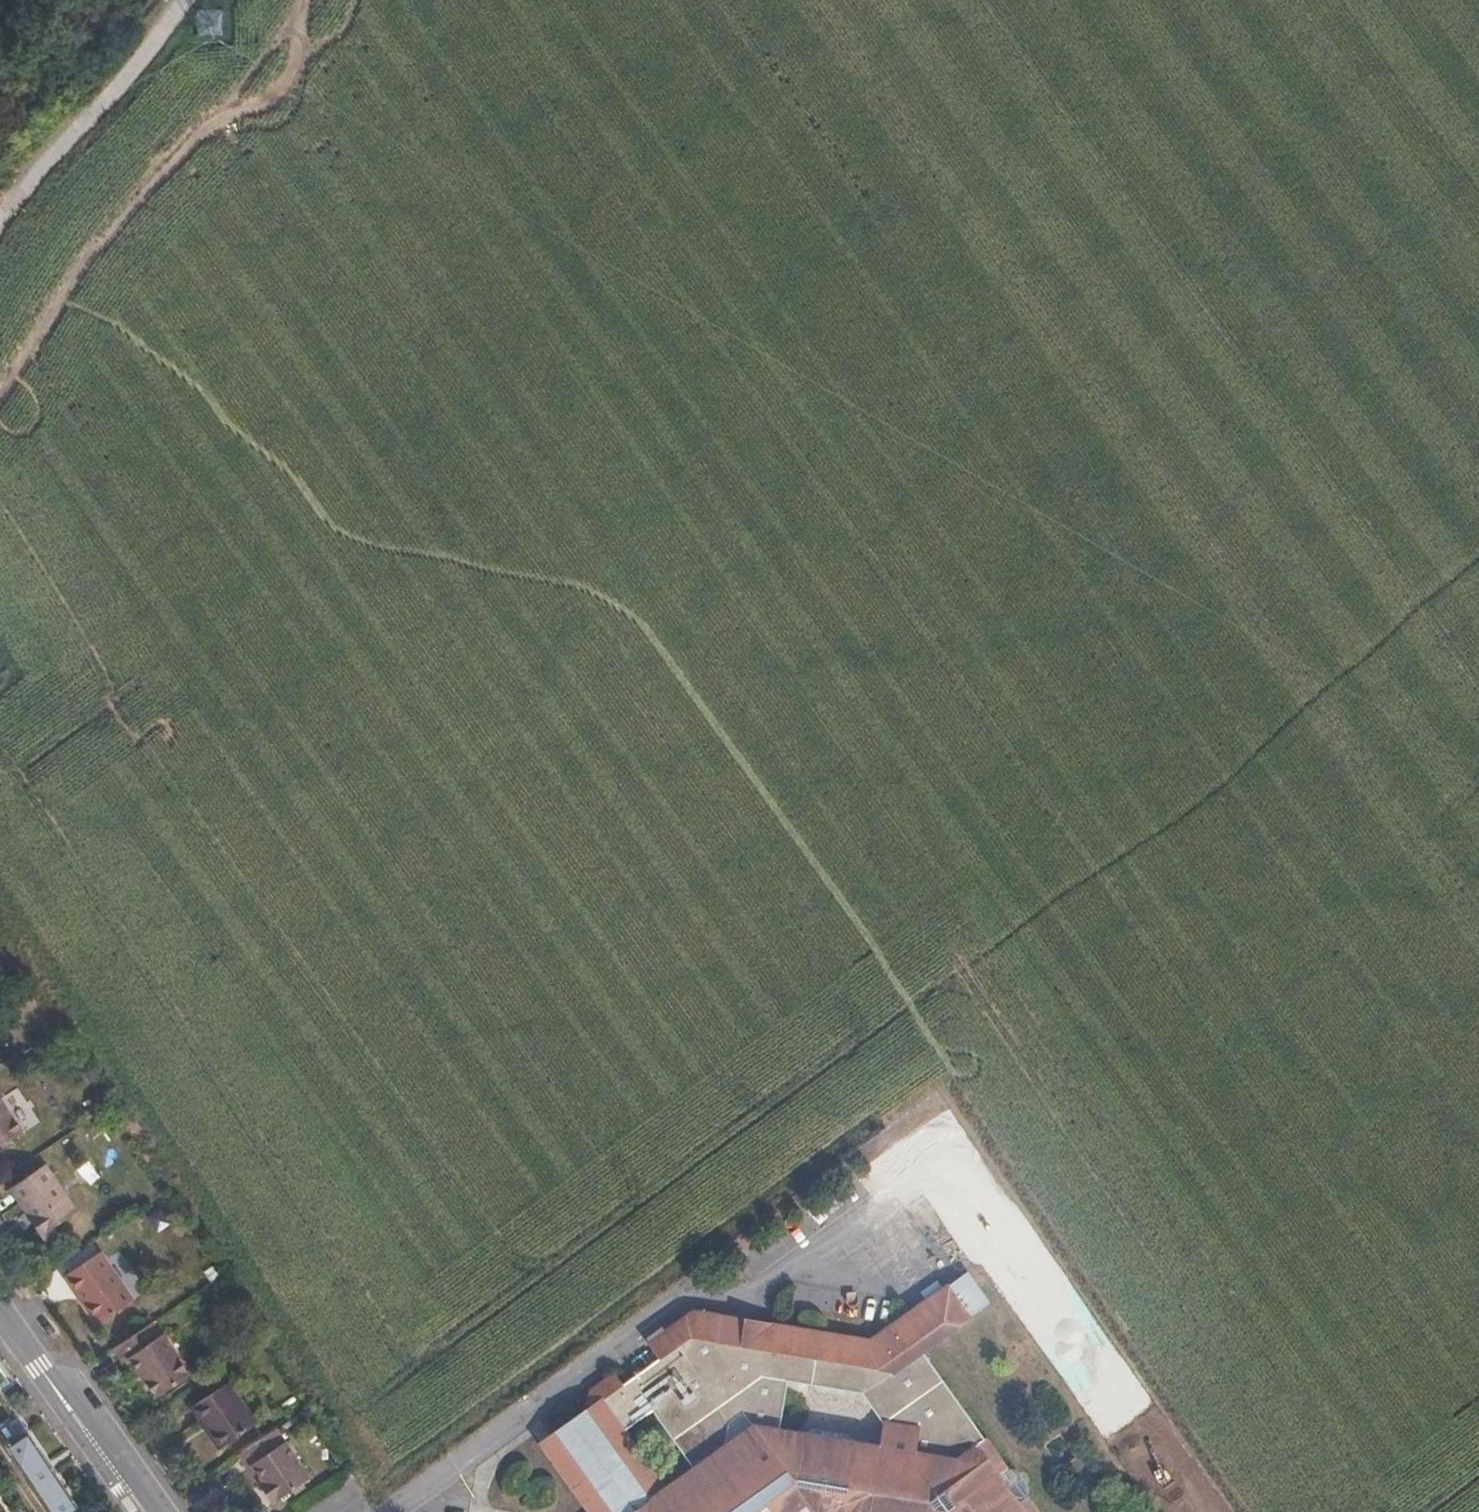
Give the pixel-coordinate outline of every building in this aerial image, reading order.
[(5,1141),(16,1142),(32,1131),(0,1088),(0,1145),(5,1141)] [(22,1190),(53,1233),(92,1204),(62,1161),(22,1190)] [(116,1246),(77,1274),(93,1296),(89,1299),(108,1323),(151,1294),(116,1246)] [(639,1377),(621,1374),(603,1385),(601,1406),(581,1418),(645,1511),(1051,1511),(1036,1491),(1038,1481),(1028,1465),(1019,1463),(934,1346),(1003,1300),(984,1271),(880,1340),(709,1310),(689,1323),(690,1342),(651,1369),(639,1377)] [(163,1320),(122,1349),(131,1361),(136,1357),(162,1393),(197,1367),(163,1320)] [(235,1373),(198,1400),(224,1438),(261,1411),(235,1373)] [(281,1414),(241,1443),(249,1454),(252,1451),(262,1464),(259,1467),(272,1485),(313,1455),(281,1414)] [(581,1418),(572,1425),(568,1456),(606,1511),(645,1511),(581,1418)] [(37,1511),(66,1511),(69,1510),(25,1431),(0,1445),(0,1446),(37,1511)]
